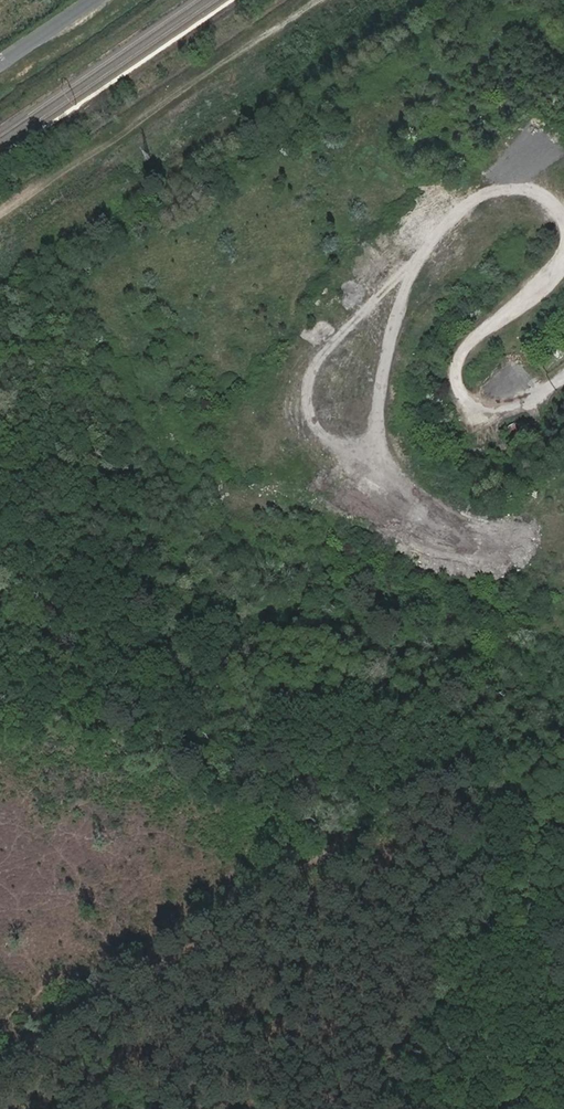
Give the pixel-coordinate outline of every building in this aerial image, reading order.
[(531,427),(526,420),(516,427),(521,434),(531,427)]
